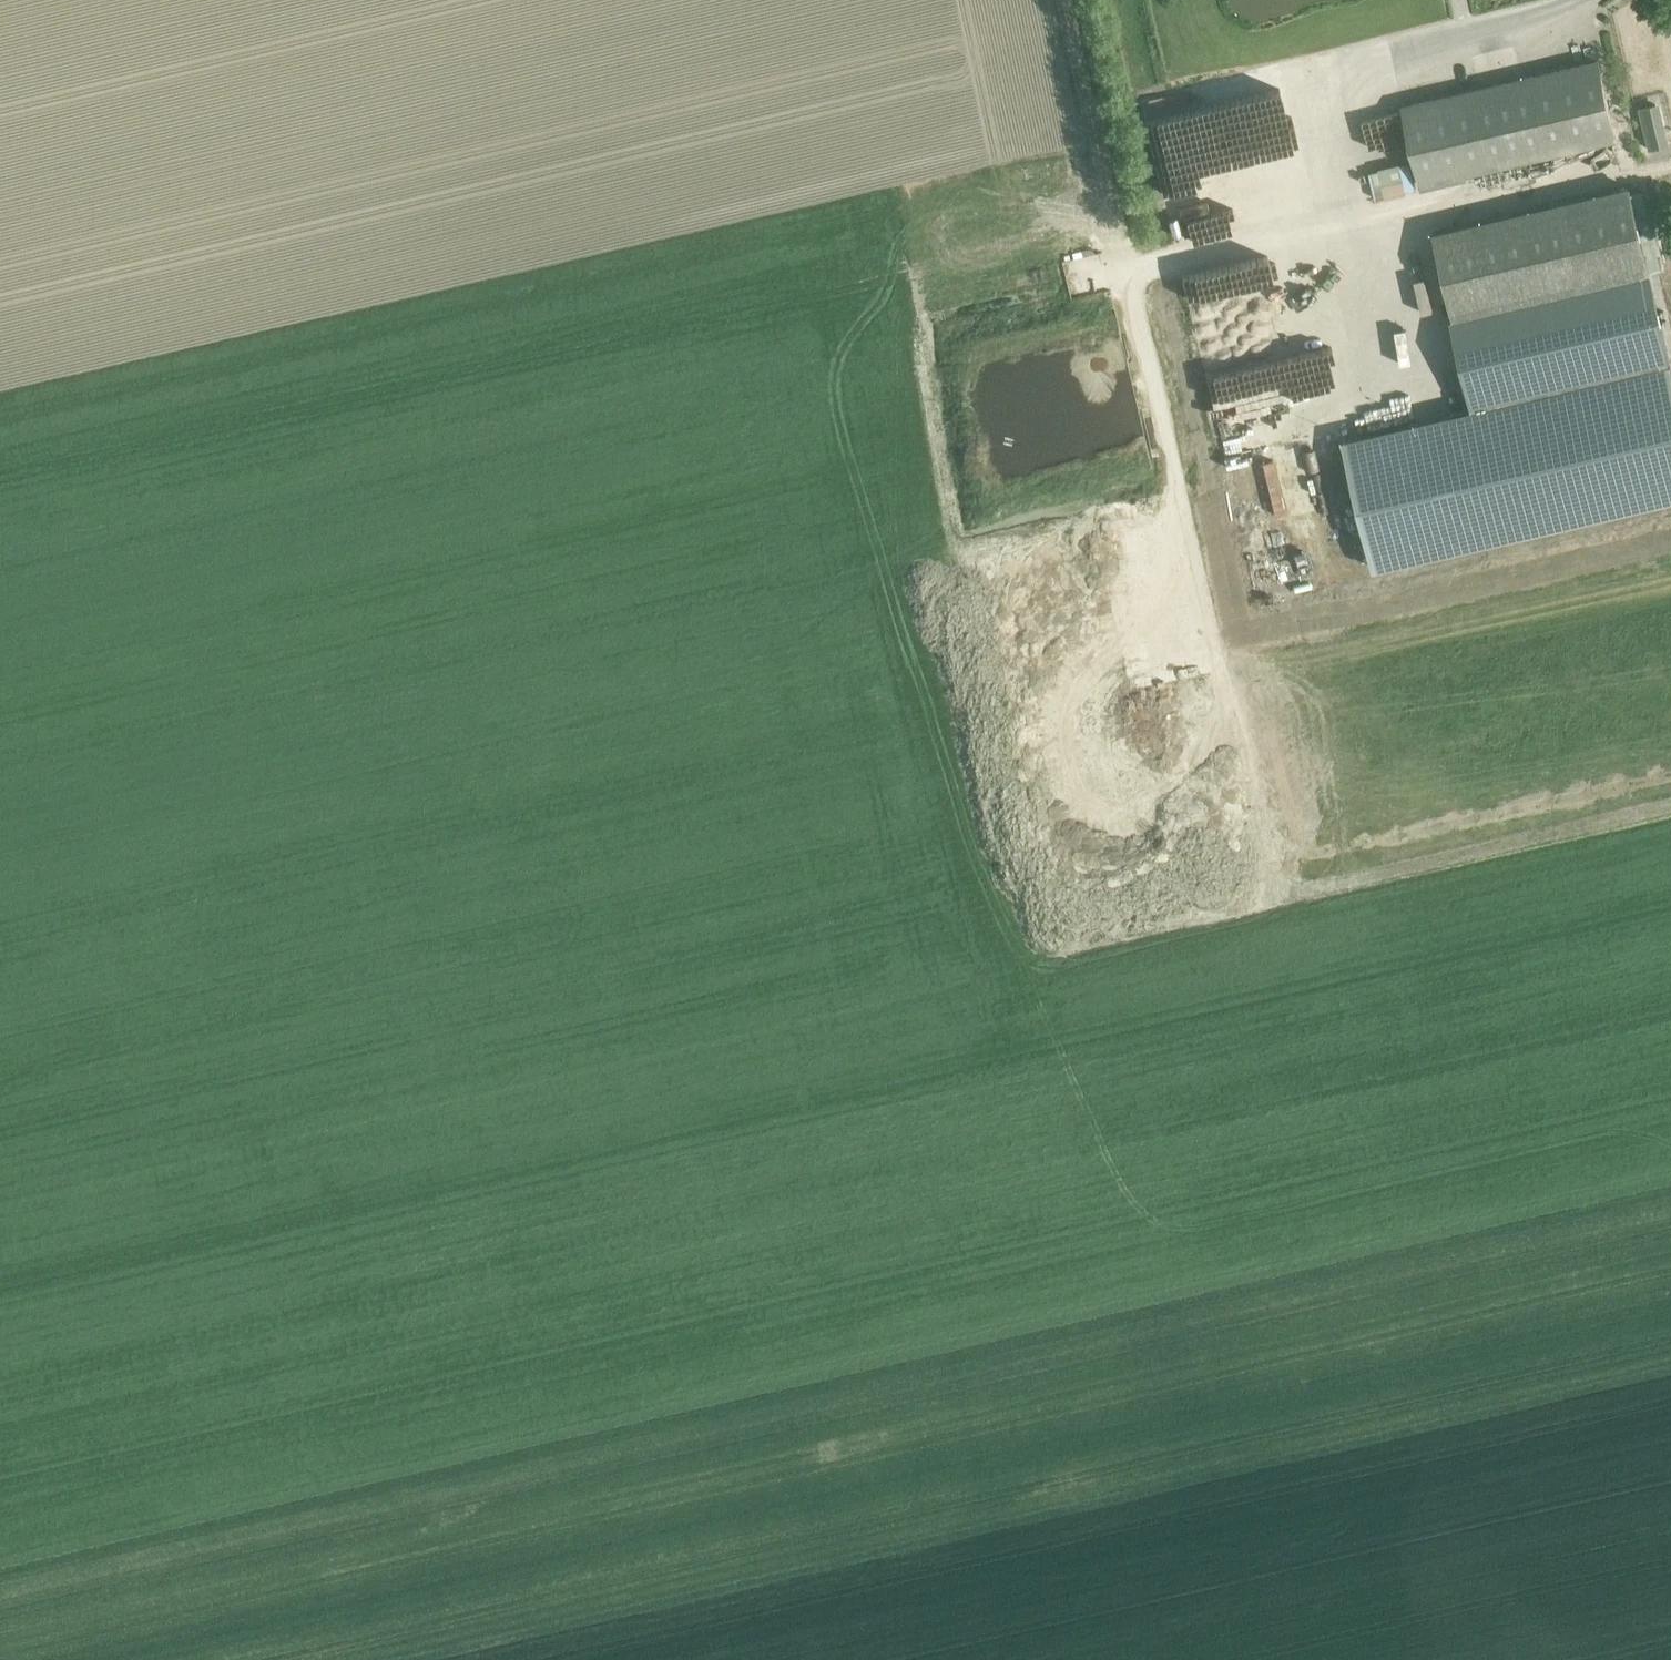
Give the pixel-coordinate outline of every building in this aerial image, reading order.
[(1597,60),(1402,106),(1421,184),(1615,138),(1597,60)] [(1252,111),(1278,109),(1275,83),(1249,85),(1252,111)] [(1654,103),(1636,107),(1642,130),(1659,126),(1654,103)] [(1610,171),(1622,168),(1617,148),(1605,151),(1610,171)] [(1661,269),(1642,190),(1628,193),(1626,186),(1432,232),(1474,409),(1341,439),(1371,568),(1504,538),(1670,498),(1670,375),(1647,272),(1661,269)] [(1279,362),(1235,373),(1238,386),(1283,375),(1279,362)] [(1241,429),(1197,436),(1200,454),(1244,447),(1241,429)]
